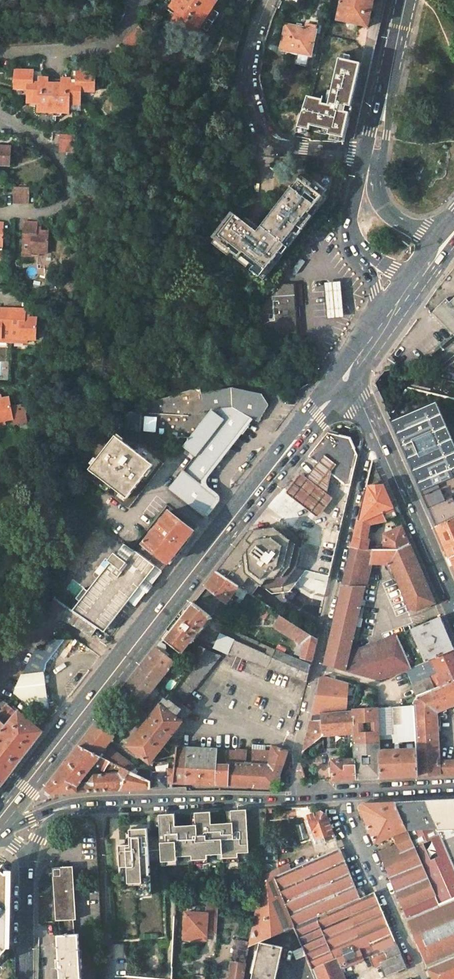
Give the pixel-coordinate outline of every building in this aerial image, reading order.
[(193,36),(198,28),(208,34),(221,15),(211,9),(216,1),(214,0),(177,0),(171,10),(179,15),(174,23),(193,36)] [(339,20),(370,28),(377,0),(344,0),(339,20)] [(299,47),(297,52),(311,55),(317,30),(287,22),(282,43),(299,47)] [(141,30),(125,46),(136,57),(151,40),(141,30)] [(281,48),(297,52),(299,47),(282,43),(281,48)] [(113,54),(121,61),(127,55),(119,48),(113,54)] [(295,135),(342,140),(359,59),(317,50),(295,135)] [(63,84),(50,83),(51,81),(44,81),(43,85),(35,84),(35,74),(16,73),(15,91),(29,92),(28,103),(39,104),(39,115),(66,116),(67,105),(81,106),(82,95),(96,95),(97,76),(78,75),(78,87),(70,86),(70,82),(64,82),(63,84)] [(75,154),(76,139),(61,139),(61,153),(75,154)] [(0,179),(1,168),(11,169),(12,151),(0,150),(0,179)] [(258,233),(233,212),(213,238),(261,276),(280,252),(283,255),(289,248),(285,245),(295,233),(299,235),(329,197),(333,178),(305,172),(305,173),(258,233)] [(15,191),(14,206),(30,207),(30,192),(15,191)] [(24,257),(50,257),(51,235),(39,235),(39,227),(25,226),(24,257)] [(289,248),(299,235),(295,233),(285,245),(289,248)] [(283,255),(280,252),(261,276),(260,277),(264,280),(283,255)] [(344,318),(341,282),(324,283),(327,319),(344,318)] [(261,321),(262,337),(298,334),(293,284),(281,285),(271,297),(274,320),(261,321)] [(446,298),(432,313),(453,335),(453,306),(449,302),(446,298)] [(38,344),(39,323),(27,322),(28,313),(0,312),(0,342),(38,344)] [(207,410),(246,410),(254,415),(259,419),(266,407),(262,393),(235,385),(205,393),(203,387),(153,402),(150,412),(169,415),(207,410)] [(389,416),(437,526),(453,517),(453,398),(438,394),(408,386),(389,416)] [(16,424),(17,430),(29,428),(27,418),(30,417),(29,408),(14,410),(13,403),(2,404),(1,397),(0,397),(0,427),(16,424)] [(142,411),(125,410),(125,412),(122,432),(137,436),(142,411)] [(203,515),(217,497),(200,483),(251,416),(245,412),(245,411),(207,412),(181,446),(192,455),(168,488),(203,515)] [(330,578),(330,575),(350,494),(351,487),(352,485),(354,473),(359,452),(352,437),(330,431),(327,435),(320,443),(309,457),(303,463),(300,467),(276,496),(272,502),(255,522),(248,531),(237,545),(216,572),(239,587),(246,592),(252,596),(260,586),(272,596),(291,593),(308,572),(330,578)] [(133,449),(114,435),(84,474),(127,508),(163,462),(138,443),(133,449)] [(384,485),(369,486),(361,521),(371,518),(382,513),(393,508),(384,485)] [(393,508),(382,513),(385,521),(397,515),(393,508)] [(192,530),(169,511),(136,551),(161,570),(192,530)] [(369,526),(385,521),(382,513),(371,518),(369,526)] [(437,526),(450,558),(453,557),(453,517),(437,526)] [(361,521),(358,520),(354,534),(367,538),(369,526),(371,518),(361,521)] [(402,527),(384,534),(381,548),(409,544),(402,527)] [(367,538),(354,534),(351,547),(366,551),(369,538),(367,538)] [(136,551),(125,543),(116,554),(114,552),(108,560),(110,562),(116,567),(105,582),(129,600),(135,605),(161,570),(136,551)] [(381,548),(366,551),(358,586),(365,586),(371,563),(390,563),(410,607),(417,610),(434,602),(409,544),(381,548)] [(366,551),(351,547),(342,587),(358,586),(366,551)] [(116,567),(110,562),(87,591),(102,602),(88,621),(97,628),(104,633),(129,600),(105,582),(116,567)] [(216,572),(205,587),(223,601),(226,604),(239,587),(216,572)] [(358,586),(342,587),(324,665),(345,671),(350,652),(353,640),(358,617),(365,586),(358,586)] [(205,587),(193,602),(211,616),(223,601),(205,587)] [(79,602),(72,611),(88,621),(102,602),(87,591),(83,588),(75,599),(79,602)] [(72,611),(53,598),(43,619),(60,617),(91,636),(97,628),(88,621),(72,611)] [(193,602),(164,638),(182,653),(192,639),(209,618),(211,616),(193,602)] [(305,645),(302,657),(312,660),(317,638),(280,615),(274,625),(305,645)] [(358,617),(353,640),(356,641),(358,640),(363,619),(358,617)] [(413,628),(414,629),(417,636),(415,636),(423,655),(424,654),(427,661),(433,659),(453,649),(453,648),(441,617),(413,628)] [(220,634),(214,647),(267,667),(272,657),(220,634)] [(397,635),(350,652),(345,671),(379,680),(406,670),(412,668),(411,667),(398,636),(397,635)] [(162,640),(156,648),(169,654),(170,652),(166,649),(167,647),(167,644),(162,640)] [(198,645),(183,663),(190,668),(193,665),(206,648),(198,645)] [(156,648),(123,690),(141,704),(142,703),(175,662),(169,654),(156,648)] [(190,668),(181,679),(191,686),(194,689),(221,655),(212,651),(206,648),(193,665),(190,668)] [(272,657),(267,667),(307,682),(311,665),(275,649),(272,657)] [(433,659),(438,670),(438,671),(439,674),(444,684),(453,680),(453,649),(433,659)] [(412,668),(406,670),(411,681),(438,670),(433,659),(427,661),(412,668)] [(19,686),(15,691),(36,708),(49,706),(45,672),(22,673),(19,686)] [(435,688),(444,684),(439,674),(430,678),(435,688)] [(323,676),(321,678),(312,715),(346,711),(348,682),(323,676)] [(417,696),(435,688),(430,678),(412,685),(417,696)] [(181,679),(169,694),(182,704),(194,689),(191,686),(181,679)] [(414,706),(416,741),(416,748),(418,776),(440,775),(439,761),(437,730),(436,716),(435,711),(441,708),(447,706),(453,703),(453,680),(444,684),(435,688),(417,696),(414,706)] [(169,694),(160,705),(182,721),(190,711),(182,704),(169,694)] [(1,785),(43,731),(19,710),(17,712),(8,704),(0,713),(0,784),(1,785)] [(158,708),(126,748),(148,764),(182,721),(160,705),(158,708)] [(416,741),(414,706),(378,708),(379,740),(393,739),(393,742),(416,741)] [(377,708),(354,711),(355,733),(355,744),(379,743),(379,740),(378,708),(377,708)] [(346,711),(322,714),(323,736),(345,734),(355,733),(354,711),(346,711)] [(322,714),(312,715),(303,751),(323,736),(322,714)] [(95,725),(80,746),(99,755),(107,746),(112,739),(95,725)] [(355,733),(345,734),(346,759),(355,759),(355,733)] [(379,743),(355,744),(355,759),(356,779),(381,778),(380,750),(379,743)] [(80,746),(46,789),(51,793),(80,792),(80,787),(77,786),(94,765),(101,756),(99,755),(80,746)] [(107,746),(99,755),(101,756),(122,767),(134,773),(135,770),(136,768),(107,746)] [(272,751),(270,763),(284,764),(289,751),(272,746),(272,751)] [(174,772),(174,783),(215,785),(216,765),(217,751),(218,750),(176,747),(175,769),(174,772)] [(416,748),(380,750),(381,778),(418,776),(416,748)] [(252,750),(251,762),(270,763),(272,751),(252,750)] [(217,751),(216,765),(230,766),(230,761),(246,762),(246,752),(217,751)] [(101,756),(94,765),(96,768),(102,771),(105,771),(105,769),(114,768),(120,771),(122,767),(101,756)] [(346,759),(331,760),(332,767),(333,780),(356,779),(355,759),(346,759)] [(439,761),(440,775),(453,774),(453,760),(439,761)] [(230,766),(228,786),(250,787),(276,788),(284,764),(270,763),(251,762),(246,762),(230,761),(230,766)] [(228,786),(230,766),(216,765),(215,785),(228,786)] [(153,773),(154,788),(167,788),(173,788),(174,783),(174,772),(175,769),(170,768),(170,766),(157,767),(157,773),(153,773)] [(84,787),(84,792),(151,789),(151,781),(136,774),(134,773),(122,767),(120,771),(119,773),(94,775),(84,787)] [(426,800),(441,838),(453,832),(453,799),(426,800)] [(426,800),(396,802),(407,829),(415,847),(422,864),(448,853),(441,838),(426,800)] [(363,803),(360,808),(375,843),(394,835),(407,829),(396,802),(363,803)] [(266,808),(246,809),(247,822),(265,821),(266,808)] [(179,813),(159,814),(161,836),(161,850),(162,861),(177,860),(177,856),(192,855),(192,860),(208,859),(207,855),(222,854),(223,858),(238,857),(238,853),(249,852),(247,822),(246,809),(201,811),(179,813)] [(321,811),(307,816),(315,837),(312,838),(315,845),(325,842),(323,837),(334,833),(326,815),(321,811)] [(149,851),(148,837),(148,828),(130,829),(131,844),(119,845),(122,888),(136,887),(136,892),(151,891),(149,851)] [(415,847),(407,829),(394,835),(398,844),(402,853),(415,847)] [(441,838),(448,853),(451,860),(453,859),(453,832),(441,838)] [(161,850),(161,836),(148,837),(149,851),(161,850)] [(383,861),(402,853),(398,844),(379,852),(383,861)] [(402,853),(383,861),(404,910),(436,896),(422,864),(415,847),(402,853)] [(340,848),(259,883),(257,903),(257,907),(254,922),(249,947),(260,942),(294,927),(360,899),(340,848)] [(453,898),(453,867),(451,860),(448,853),(422,864),(436,896),(404,910),(407,919),(409,918),(439,904),(453,898)] [(56,867),(59,935),(74,934),(70,866),(56,867)] [(5,868),(0,875),(0,943),(9,950),(12,947),(12,873),(5,868)] [(294,927),(302,947),(305,955),(316,978),(317,978),(340,969),(369,956),(378,953),(382,963),(401,955),(397,944),(374,892),(360,899),(294,927)] [(407,919),(428,967),(453,956),(453,898),(439,904),(409,918),(407,919)] [(207,914),(185,913),(184,935),(207,937),(207,935),(217,935),(218,905),(208,904),(207,914)] [(78,934),(74,934),(59,935),(57,935),(60,978),(81,978),(78,934)] [(252,978),(275,978),(276,978),(277,972),(283,947),(260,942),(252,978)] [(296,959),(305,955),(302,947),(293,951),(296,959)] [(378,953),(369,956),(373,967),(382,963),(378,953)] [(291,961),(299,978),(316,978),(305,955),(296,959),(291,961)] [(401,955),(382,963),(387,975),(406,967),(401,955)] [(428,967),(433,978),(453,978),(452,978),(453,978),(453,956),(428,967)] [(232,961),(230,978),(243,978),(246,963),(240,962),(232,961)] [(317,978),(345,978),(340,969),(317,978)]
